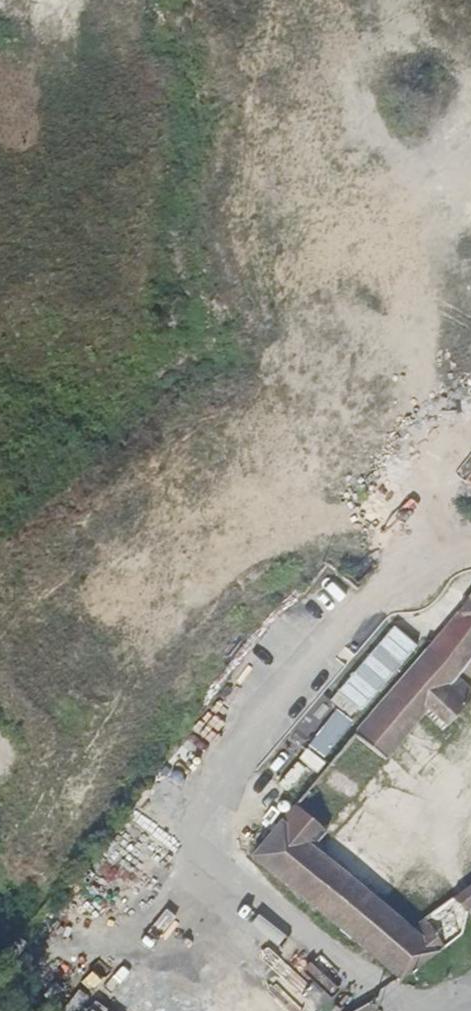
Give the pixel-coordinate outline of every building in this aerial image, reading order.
[(425,649),(254,859),(401,980),(404,978),(423,964),(462,934),(467,911),(470,907),(470,887),(407,938),(302,852),(430,696),(448,713),(470,686),(470,674),(465,668),(470,661),(470,593),(425,649)] [(370,703),(411,637),(392,625),(365,669),(359,665),(345,688),(370,703)]
